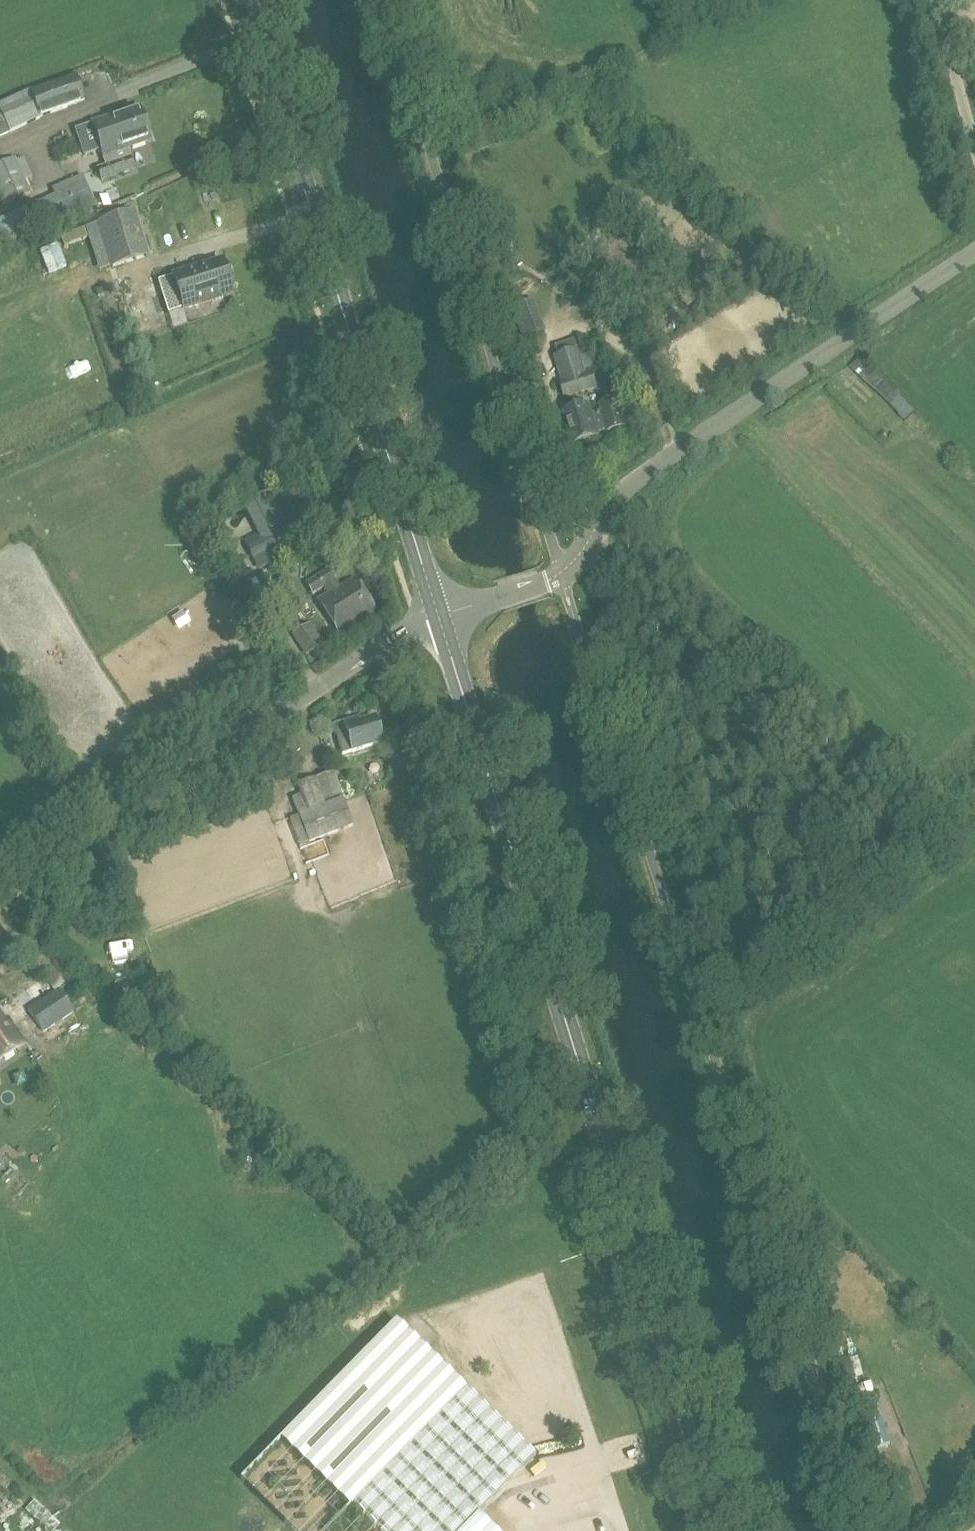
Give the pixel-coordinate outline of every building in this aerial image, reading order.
[(41,118),(40,117),(84,101),(76,76),(42,88),(30,92),(29,90),(0,103),(0,137),(41,118)] [(102,181),(110,178),(134,169),(130,158),(130,157),(127,148),(150,140),(139,107),(92,124),(103,156),(102,156),(106,166),(98,169),(102,181)] [(15,158),(0,164),(0,199),(3,206),(32,193),(25,180),(32,177),(24,158),(17,161),(15,158)] [(54,225),(96,207),(82,176),(51,189),(54,196),(44,201),(54,225)] [(133,212),(99,223),(113,267),(147,256),(133,212)] [(221,261),(173,276),(173,277),(158,282),(168,314),(183,309),(183,310),(232,295),(221,261)] [(545,333),(533,302),(512,311),(524,341),(545,333)] [(591,392),(578,350),(554,358),(566,399),(591,392)] [(599,437),(597,431),(602,430),(603,433),(619,428),(609,401),(594,407),(596,411),(591,413),(589,407),(563,415),(572,446),(599,437)] [(243,542),(253,561),(287,543),(277,525),(243,542)] [(337,580),(330,569),(311,582),(318,592),(337,580)] [(328,594),(321,599),(342,632),(375,611),(354,578),(338,588),(335,583),(325,589),(328,594)] [(306,655),(322,646),(309,625),(293,634),(306,655)] [(342,756),(352,753),(381,744),(373,719),(358,723),(357,720),(343,724),(343,723),(333,726),(342,756)] [(300,848),(353,827),(343,798),(334,772),(296,785),(300,795),(291,799),(298,816),(289,819),(300,848)] [(74,1012),(58,990),(28,1010),(43,1032),(74,1012)] [(4,1022),(0,1016),(0,1061),(24,1044),(7,1020),(4,1022)] [(493,1502),(505,1489),(535,1458),(526,1449),(425,1350),(402,1328),(395,1321),(282,1437),(378,1530),(466,1530),(465,1530),(467,1528),(481,1514),(493,1502)] [(842,1360),(848,1379),(863,1375),(857,1356),(842,1360)] [(853,1389),(871,1451),(892,1445),(874,1383),(853,1389)] [(469,1530),(498,1530),(481,1514),(467,1528),(469,1530)]
